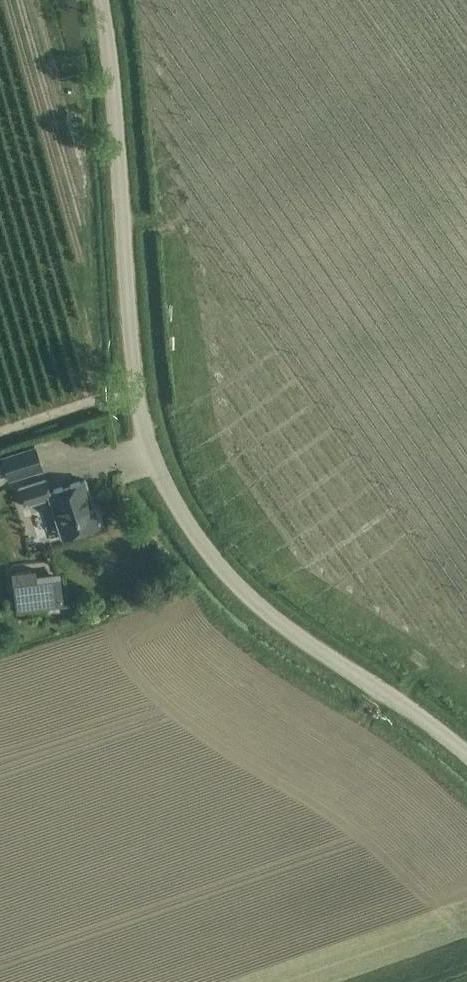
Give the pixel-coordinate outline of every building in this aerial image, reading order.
[(35,445),(3,455),(10,478),(43,468),(35,445)] [(67,535),(81,531),(100,525),(86,479),(50,490),(46,479),(20,487),(25,505),(50,497),(53,505),(57,504),(67,535)] [(31,562),(60,554),(49,513),(21,521),(31,562)] [(36,569),(12,572),(16,608),(63,603),(60,572),(37,574),(36,569)]
